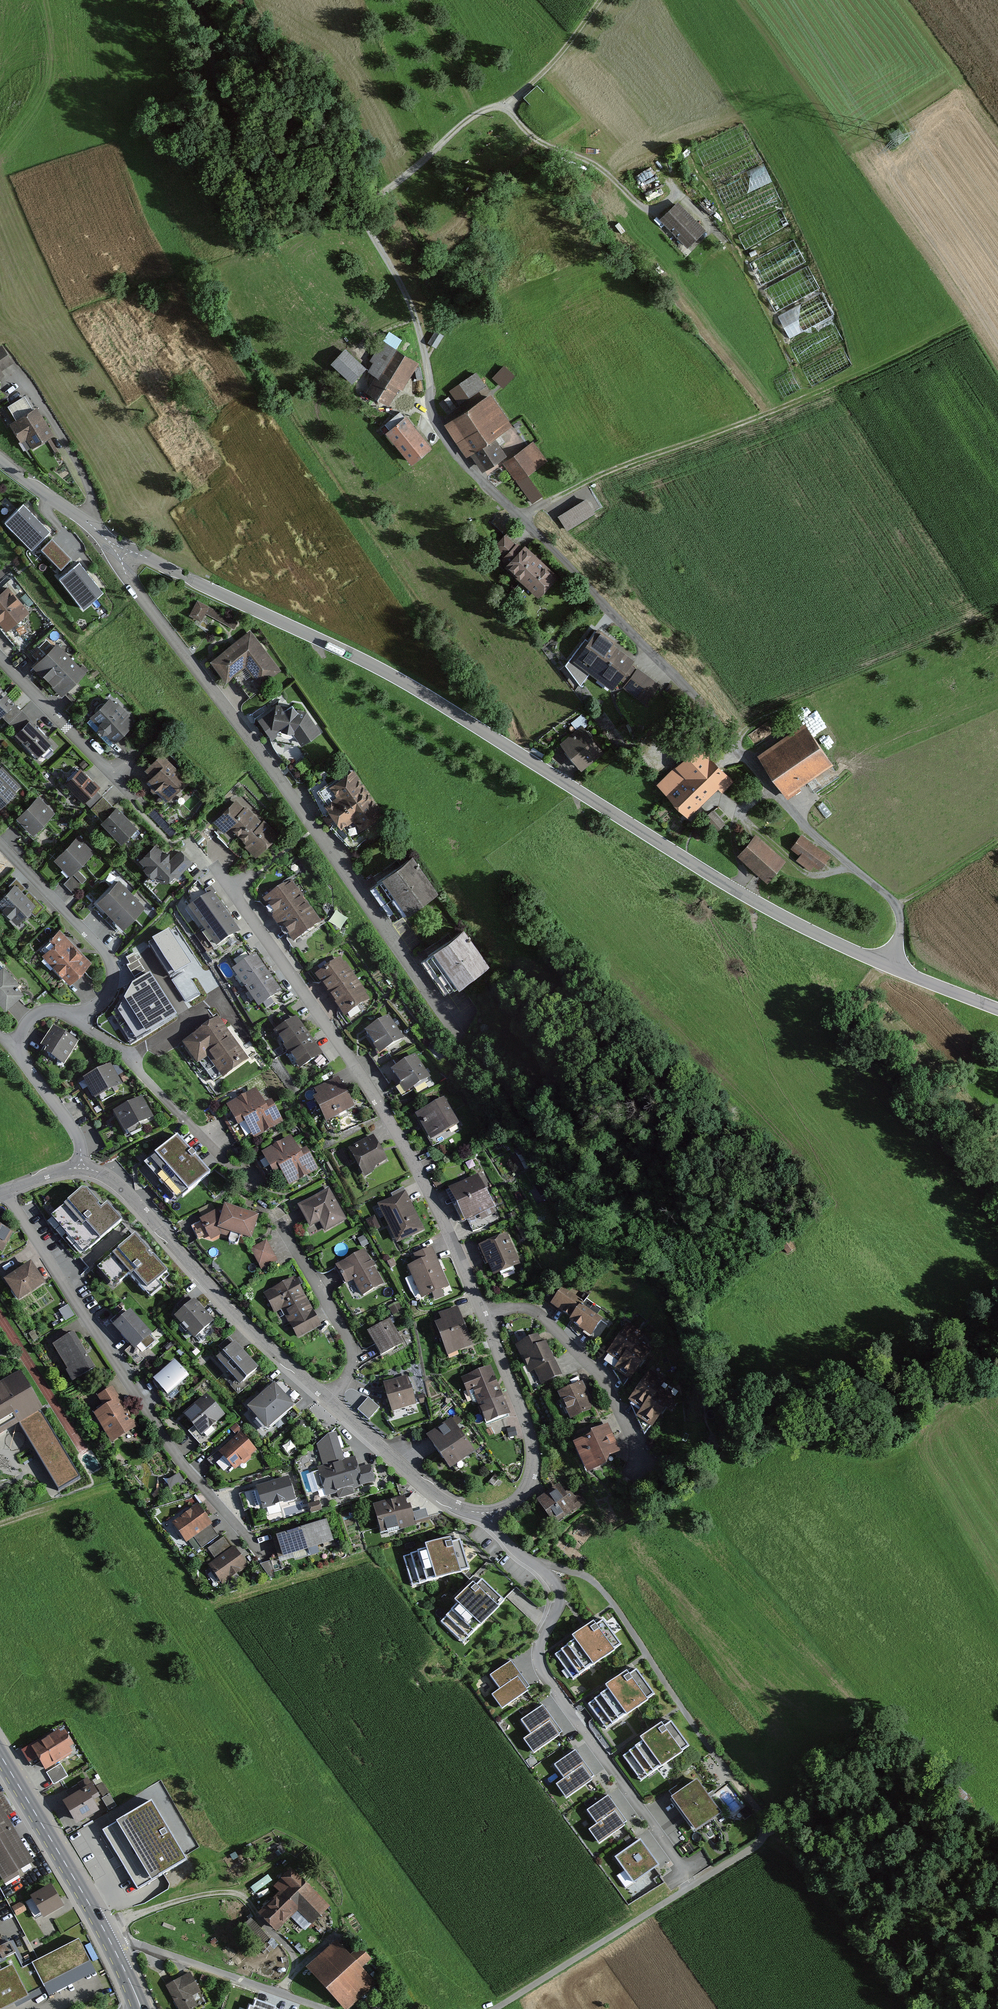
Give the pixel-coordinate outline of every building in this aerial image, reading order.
[(759,184),(771,178),(765,166),(752,172),(759,184)] [(639,187),(653,181),(649,171),(635,176),(639,187)] [(680,204),(663,220),(691,248),(707,233),(680,204)] [(824,292),(777,315),(789,338),(835,316),(824,292)] [(420,362),(391,343),(373,370),(383,376),(372,393),(392,406),(420,362)] [(8,376),(3,370),(15,362),(4,347),(0,350),(0,382),(8,376)] [(371,371),(349,352),(337,366),(358,385),(371,371)] [(504,367),(493,379),(504,389),(515,376),(504,367)] [(479,373),(451,393),(460,406),(488,387),(479,373)] [(497,393),(450,425),(471,456),(476,452),(487,469),(510,454),(498,436),(518,423),(497,393)] [(20,421),(13,425),(32,454),(55,439),(38,411),(34,413),(25,400),(12,408),(20,421)] [(412,420),(394,435),(416,463),(434,449),(412,420)] [(535,445),(508,462),(521,483),(549,465),(535,445)] [(26,500),(8,518),(35,547),(54,529),(26,500)] [(590,500),(563,516),(571,529),(598,513),(590,500)] [(507,535),(496,546),(513,562),(509,567),(543,599),(562,578),(528,547),(524,551),(507,535)] [(74,555),(55,536),(45,546),(64,565),(74,555)] [(85,559),(63,575),(85,605),(107,589),(85,559)] [(0,599),(0,619),(10,632),(31,616),(12,590),(0,599)] [(237,622),(198,603),(193,614),(203,619),(206,613),(234,627),(237,622)] [(642,661),(599,633),(580,661),(621,688),(623,684),(651,702),(663,685),(637,668),(642,661)] [(252,636),(219,662),(233,680),(250,667),(265,686),(282,673),(252,636)] [(49,678),(70,658),(57,644),(36,664),(49,678)] [(62,692),(83,672),(70,658),(49,678),(62,692)] [(7,716),(19,704),(0,684),(0,709),(7,716)] [(136,724),(113,701),(96,718),(105,726),(102,729),(117,744),(136,724)] [(300,713),(275,709),(260,720),(272,736),(281,730),(290,732),(301,746),(317,734),(300,713)] [(30,720),(17,733),(38,755),(51,742),(30,720)] [(813,726),(769,756),(794,793),(839,764),(813,726)] [(585,729),(566,744),(586,768),(605,753),(585,729)] [(704,748),(665,786),(694,815),(733,776),(704,748)] [(193,781),(163,754),(148,770),(156,777),(150,784),(171,804),(193,781)] [(86,771),(73,783),(91,803),(104,790),(86,771)] [(1,772),(0,773),(0,806),(4,810),(22,791),(1,772)] [(386,815),(353,774),(334,788),(342,798),(330,807),(346,828),(358,818),(367,830),(386,815)] [(57,819),(40,802),(21,821),(39,838),(57,819)] [(254,819),(236,803),(218,825),(229,833),(234,827),(241,833),(254,819)] [(122,808),(108,821),(130,842),(143,829),(122,808)] [(713,812),(702,823),(716,836),(727,825),(713,812)] [(271,834),(254,819),(241,833),(249,841),(244,846),(253,854),(271,834)] [(760,836),(745,855),(775,879),(790,861),(760,836)] [(805,837),(796,849),(807,856),(802,862),(814,871),(819,863),(828,869),(835,858),(805,837)] [(78,838),(57,861),(75,878),(97,855),(78,838)] [(159,846),(146,860),(173,886),(194,863),(182,852),(174,860),(159,846)] [(416,857),(374,886),(398,921),(440,892),(416,857)] [(121,881),(103,901),(117,914),(135,894),(121,881)] [(294,883),(268,901),(283,921),(308,903),(294,883)] [(29,895),(18,885),(1,903),(23,924),(32,915),(37,920),(49,907),(32,892),(29,895)] [(217,893),(195,909),(210,929),(233,914),(217,893)] [(135,894),(117,914),(131,927),(150,908),(135,894)] [(320,920),(308,903),(283,921),(295,938),(309,927),(320,920)] [(337,912),(330,924),(342,931),(349,919),(337,912)] [(233,914),(210,929),(223,946),(245,932),(233,914)] [(97,961),(64,930),(56,938),(59,941),(46,955),(76,983),(97,961)] [(490,967),(466,932),(425,960),(449,995),(490,967)] [(152,954),(127,1010),(161,1025),(182,977),(201,985),(209,966),(170,949),(165,960),(152,954)] [(259,956),(238,971),(251,989),(272,974),(259,956)] [(341,959),(319,977),(333,995),(356,977),(341,959)] [(7,969),(0,975),(0,998),(11,1009),(28,991),(7,969)] [(284,993),(272,974),(251,989),(262,1007),(284,993)] [(356,977),(333,995),(349,1016),(372,998),(356,977)] [(222,1017),(184,1044),(201,1067),(213,1058),(227,1078),(252,1059),(222,1017)] [(389,1017),(369,1032),(386,1056),(406,1041),(389,1017)] [(299,1018),(278,1033),(289,1049),(311,1034),(299,1018)] [(56,1029),(44,1049),(69,1063),(81,1043),(56,1029)] [(311,1034),(289,1049),(300,1064),(322,1049),(311,1034)] [(418,1057),(396,1072),(414,1096),(435,1081),(418,1057)] [(113,1065),(89,1079),(101,1101),(125,1087),(113,1065)] [(343,1077),(318,1093),(335,1120),(360,1105),(343,1077)] [(260,1088),(233,1106),(244,1123),(249,1120),(271,1105),(260,1088)] [(142,1094),(116,1109),(131,1135),(157,1120),(142,1094)] [(446,1100),(421,1116),(436,1141),(462,1126),(446,1100)] [(271,1105),(249,1120),(260,1136),(285,1120),(275,1103),(271,1105)] [(212,1168),(179,1132),(150,1158),(182,1194),(212,1168)] [(355,1147),(352,1148),(372,1178),(395,1163),(376,1133),(355,1147)] [(294,1135),(267,1153),(281,1173),(286,1169),(308,1154),(294,1135)] [(308,1154),(286,1169),(298,1186),(320,1172),(308,1154)] [(480,1175),(454,1189),(465,1208),(490,1193),(480,1175)] [(56,1212),(87,1248),(124,1216),(109,1199),(105,1203),(88,1184),(56,1212)] [(328,1189),(300,1207),(314,1228),(322,1223),(328,1233),(348,1220),(336,1202),(328,1189)] [(408,1192),(382,1206),(402,1243),(428,1229),(408,1192)] [(499,1210),(490,1193),(465,1208),(474,1224),(499,1210)] [(264,1216),(231,1207),(204,1221),(215,1242),(234,1232),(258,1238),(264,1216)] [(8,1252),(17,1232),(0,1224),(0,1248),(8,1252)] [(171,1268),(137,1231),(100,1264),(115,1281),(131,1267),(149,1287),(171,1268)] [(505,1236),(479,1250),(495,1280),(521,1267),(505,1236)] [(268,1245),(254,1253),(265,1271),(279,1263),(268,1245)] [(421,1263),(412,1268),(427,1299),(453,1287),(434,1248),(418,1256),(421,1263)] [(366,1250),(339,1265),(350,1284),(357,1280),(366,1294),(385,1283),(366,1250)] [(33,1256),(7,1273),(26,1301),(52,1284),(33,1256)] [(297,1279),(271,1293),(281,1312),(286,1309),(302,1338),(323,1326),(297,1279)] [(586,1303),(565,1289),(553,1308),(571,1320),(586,1303)] [(198,1300),(178,1319),(199,1341),(219,1323),(198,1300)] [(605,1318),(586,1303),(571,1320),(591,1336),(605,1318)] [(459,1305),(443,1313),(447,1322),(438,1326),(452,1355),(478,1343),(459,1305)] [(69,1307),(62,1311),(67,1320),(75,1316),(69,1307)] [(133,1314),(116,1327),(139,1354),(155,1341),(133,1314)] [(392,1322),(372,1334),(386,1357),(406,1346),(392,1322)] [(641,1335),(628,1326),(609,1354),(620,1362),(629,1349),(631,1351),(636,1342),(641,1335)] [(78,1335),(57,1347),(78,1382),(98,1370),(78,1335)] [(538,1337),(518,1347),(538,1389),(564,1377),(548,1344),(542,1347),(538,1337)] [(648,1350),(636,1342),(631,1351),(629,1349),(620,1362),(616,1369),(630,1378),(648,1350)] [(236,1346),(220,1361),(245,1389),(262,1374),(236,1346)] [(193,1381),(178,1365),(157,1383),(171,1400),(193,1381)] [(494,1367),(467,1379),(474,1394),(481,1391),(495,1424),(515,1416),(494,1367)] [(20,1426),(59,1489),(80,1477),(21,1373),(0,1386),(0,1437),(20,1426)] [(663,1382),(651,1373),(631,1401),(644,1410),(659,1389),(663,1382)] [(387,1384),(388,1388),(396,1412),(418,1405),(409,1377),(387,1384)] [(302,1404),(281,1383),(255,1409),(276,1430),(302,1404)] [(581,1385),(563,1393),(575,1420),(594,1411),(581,1385)] [(115,1389),(101,1398),(108,1409),(99,1414),(118,1445),(140,1431),(115,1389)] [(671,1398),(659,1389),(644,1410),(639,1417),(651,1425),(671,1398)] [(369,1421),(381,1407),(369,1397),(357,1411),(369,1421)] [(224,1419),(205,1398),(184,1419),(203,1439),(224,1419)] [(430,1435),(431,1436),(458,1470),(483,1451),(455,1416),(430,1435)] [(609,1429),(579,1443),(593,1474),(624,1461),(609,1429)] [(336,1431),(319,1448),(326,1470),(321,1472),(329,1497),(335,1496),(337,1504),(355,1498),(352,1490),(374,1483),(369,1467),(362,1469),(358,1457),(346,1461),(336,1431)] [(260,1452),(241,1434),(220,1454),(239,1473),(260,1452)] [(290,1480),(260,1489),(268,1512),(297,1502),(290,1480)] [(565,1482),(543,1501),(559,1520),(581,1501),(565,1482)] [(410,1498),(380,1509),(388,1535),(419,1525),(410,1498)] [(222,1538),(201,1508),(177,1525),(190,1544),(198,1538),(206,1549),(222,1538)] [(331,1542),(325,1523),(299,1531),(305,1550),(331,1542)] [(305,1550),(299,1531),(274,1538),(280,1557),(305,1550)] [(251,1568),(228,1538),(213,1550),(222,1561),(215,1567),(229,1585),(251,1568)] [(465,1540),(404,1558),(413,1587),(474,1569),(465,1540)] [(509,1602),(486,1580),(444,1624),(467,1646),(509,1602)] [(626,1648),(608,1622),(558,1658),(576,1683),(626,1648)] [(538,1691),(516,1662),(495,1678),(506,1692),(500,1697),(511,1712),(538,1691)] [(659,1694),(641,1670),(592,1706),(609,1730),(659,1694)] [(540,1757),(568,1736),(548,1709),(529,1724),(538,1736),(529,1743),(540,1757)] [(693,1747),(674,1722),(626,1758),(644,1783),(693,1747)] [(59,1729),(31,1746),(41,1762),(46,1770),(74,1752),(70,1747),(74,1744),(65,1729),(61,1732),(59,1729)] [(41,1762),(31,1746),(29,1745),(21,1750),(32,1767),(41,1762)] [(598,1778),(578,1752),(559,1766),(568,1778),(559,1785),(570,1799),(598,1778)] [(61,1763),(46,1772),(54,1784),(68,1775),(61,1763)] [(80,1793),(63,1803),(76,1824),(101,1809),(94,1798),(100,1795),(89,1776),(75,1784),(80,1793)] [(724,1811),(699,1780),(675,1800),(700,1831),(724,1811)] [(103,1782),(96,1786),(103,1797),(109,1793),(103,1782)] [(0,1795),(0,1870),(6,1880),(34,1863),(6,1817),(14,1812),(2,1793),(0,1795)] [(117,1805),(109,1793),(103,1797),(101,1798),(109,1810),(117,1805)] [(627,1826),(607,1798),(588,1812),(598,1826),(588,1833),(597,1847),(627,1826)] [(151,1801),(102,1830),(137,1888),(186,1859),(151,1801)] [(105,1823),(119,1816),(117,1811),(102,1817),(105,1823)] [(661,1867),(641,1841),(617,1860),(637,1885),(661,1867)] [(332,1907),(293,1872),(279,1887),(286,1893),(266,1915),(283,1930),(301,1910),(317,1923),(332,1907)] [(68,1904),(56,1886),(33,1901),(45,1919),(68,1904)] [(24,1903),(15,1908),(20,1917),(29,1912),(24,1903)] [(43,1993),(30,1968),(16,1945),(6,1950),(0,1937),(0,2008),(14,2008),(43,1993)] [(85,1939),(30,1968),(43,1993),(98,1964),(85,1939)] [(313,1970),(350,2008),(354,2008),(378,1986),(364,1972),(376,1960),(367,1951),(355,1962),(338,1945),(313,1970)] [(168,1989),(180,2008),(200,2008),(201,2008),(195,1997),(203,1992),(193,1974),(168,1989)] [(248,2008),(279,2008),(276,2007),(276,2006),(256,1998),(253,2006),(250,2004),(248,2008)]
